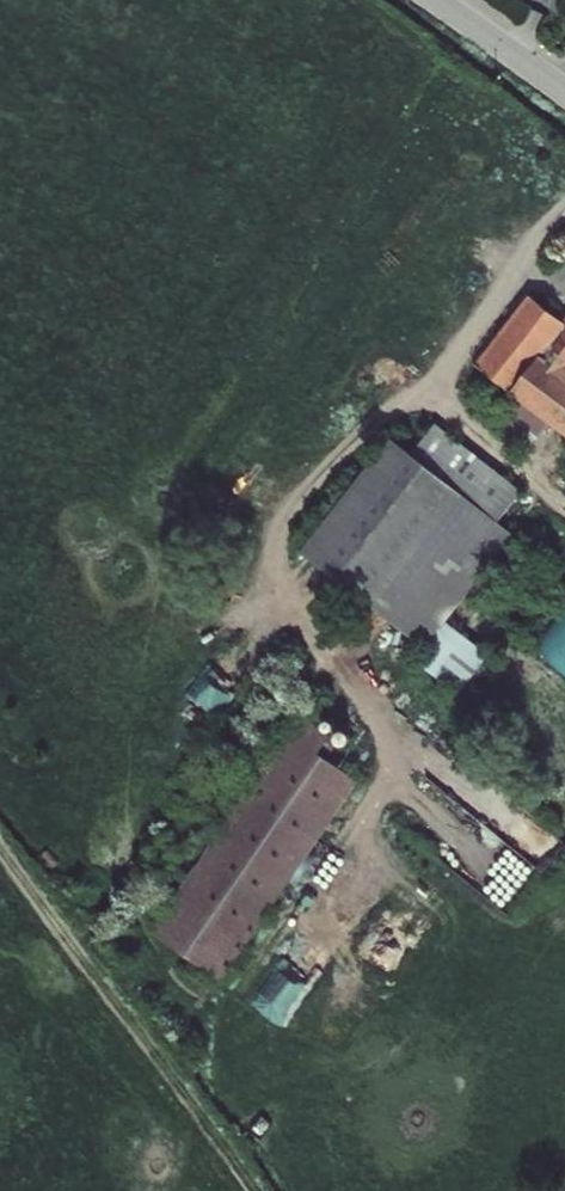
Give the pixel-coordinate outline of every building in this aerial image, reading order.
[(552,299),(523,277),(468,350),(564,425),(564,363),(559,358),(564,350),(564,283),(552,299)] [(394,443),(465,500),(484,474),(413,418),(394,443)] [(412,663),(437,685),(471,643),(427,608),(495,523),(465,500),(394,443),(373,427),(282,537),(404,636),(393,650),(412,663)] [(138,911),(207,961),(341,760),(307,734),(317,719),(285,697),(138,911)]
